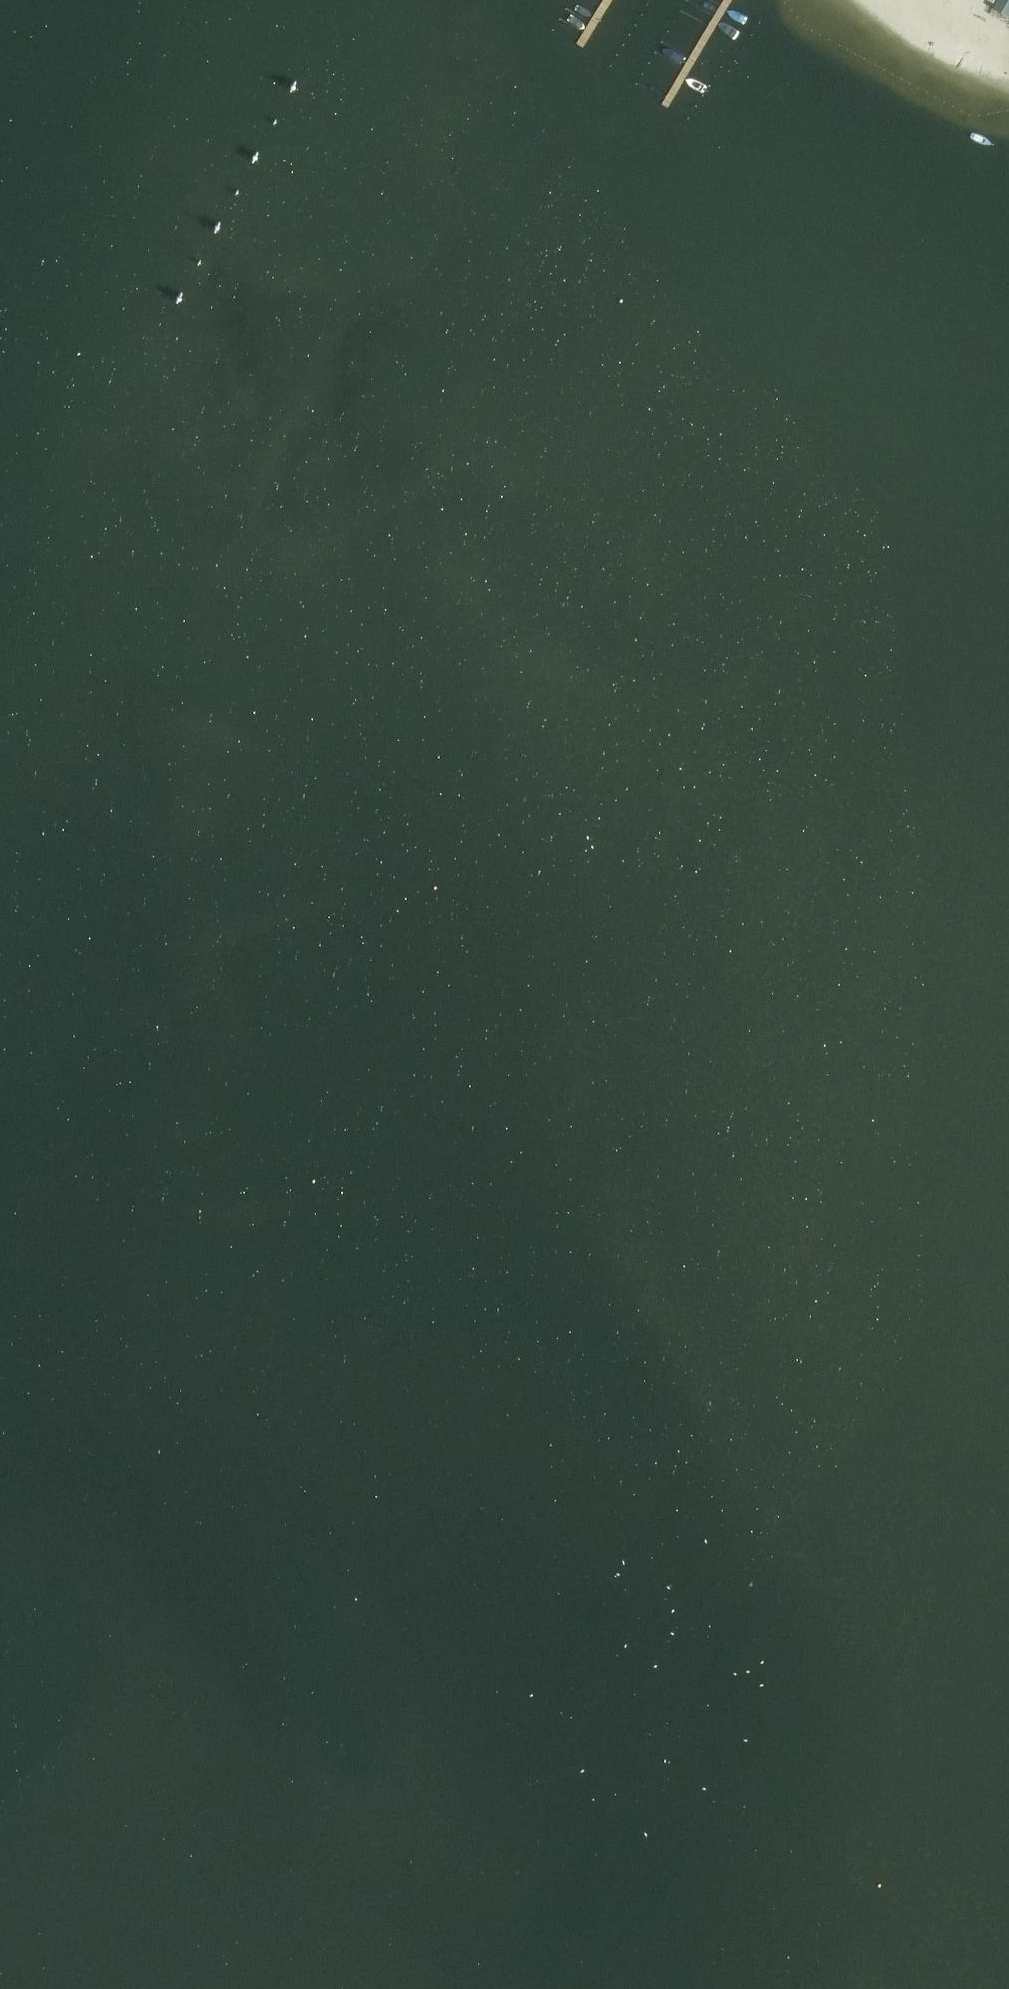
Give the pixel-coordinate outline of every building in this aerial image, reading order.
[(995,7),(1008,15),(1008,0),(999,0),(995,7)]
